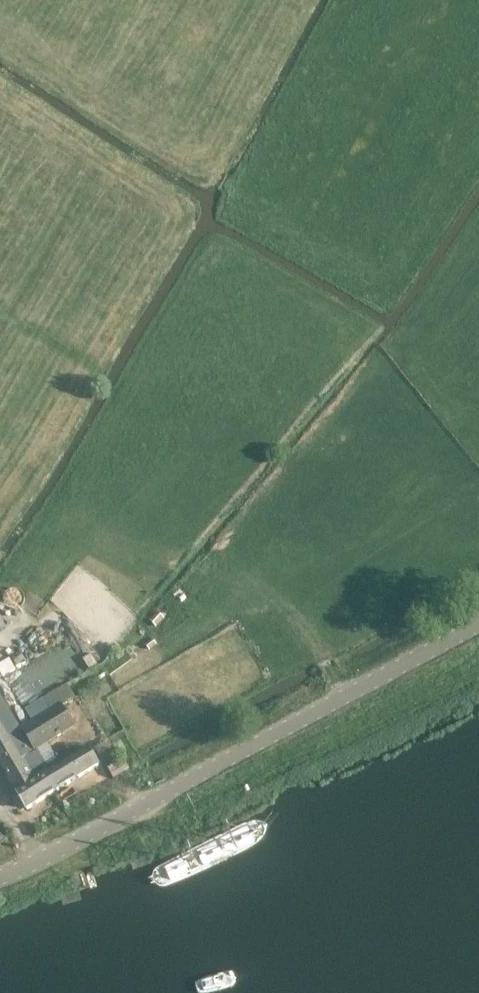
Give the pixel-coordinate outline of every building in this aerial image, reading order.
[(25,603),(26,602),(25,598),(22,594),(19,591),(14,589),(9,590),(5,592),(2,596),(0,601),(1,605),(3,610),(7,613),(11,615),(16,614),(21,611),(24,607),(25,603)] [(46,700),(53,712),(75,699),(68,687),(46,700)] [(26,811),(98,767),(88,749),(71,759),(67,754),(42,769),(32,752),(68,730),(58,713),(21,735),(0,700),(0,767),(26,811)] [(110,748),(115,756),(125,751),(120,743),(110,748)]
